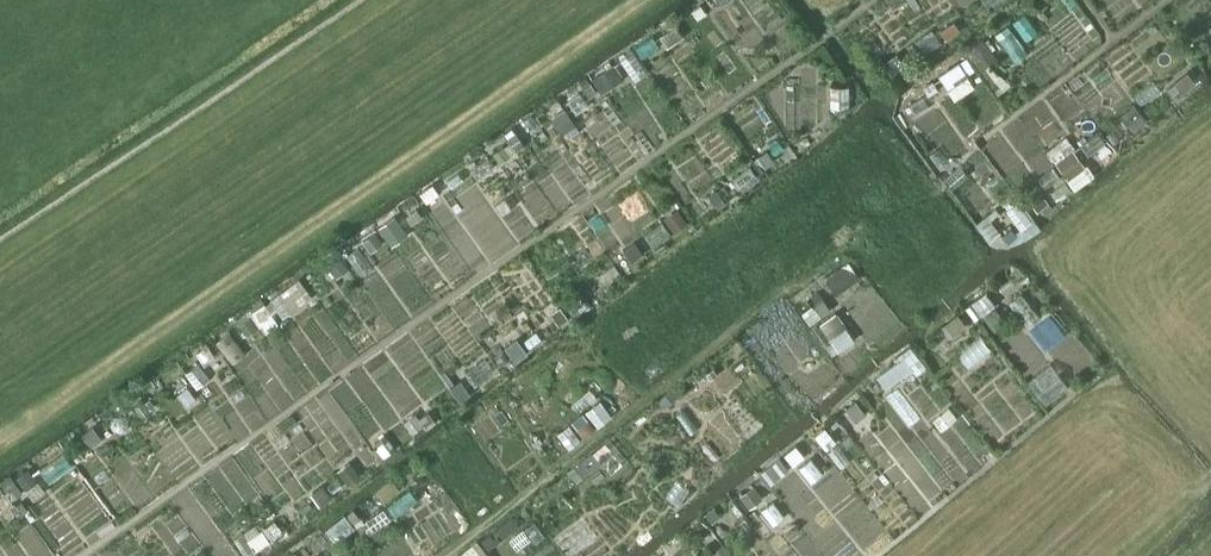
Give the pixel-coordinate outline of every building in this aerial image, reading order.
[(701,5),(691,11),(696,18),(706,12),(701,5)] [(953,21),(940,30),(946,39),(959,30),(953,21)] [(676,25),(659,36),(666,47),(684,36),(676,25)] [(641,43),(635,47),(641,57),(658,46),(651,34),(640,41),(641,43)] [(982,38),(965,50),(979,70),(996,58),(982,38)] [(896,53),(884,61),(890,71),(902,62),(896,53)] [(961,61),(948,71),(953,79),(967,70),(961,61)] [(612,64),(591,78),(601,94),(623,80),(612,64)] [(988,66),(980,72),(997,94),(1010,84),(988,66)] [(1186,71),(1173,81),(1181,92),(1194,82),(1186,71)] [(589,81),(581,86),(589,97),(596,92),(589,81)] [(931,81),(922,87),(928,95),(937,89),(931,81)] [(848,86),(829,86),(829,108),(849,108),(848,86)] [(1123,133),(1120,136),(1127,144),(1141,133),(1136,126),(1133,129),(1130,125),(1122,131),(1123,133)] [(515,132),(507,137),(515,151),(524,145),(515,132)] [(503,146),(492,153),(499,163),(509,155),(503,146)] [(1073,149),(1054,162),(1067,179),(1068,179),(1083,168),(1085,166),(1073,149)] [(766,150),(758,156),(765,166),(774,160),(766,150)] [(752,166),(733,180),(741,190),(759,177),(752,166)] [(1083,168),(1068,179),(1074,188),(1089,177),(1083,168)] [(1064,182),(1057,187),(1063,195),(1070,190),(1064,182)] [(432,184),(420,193),(426,202),(438,193),(432,184)] [(717,188),(699,201),(706,211),(724,197),(717,188)] [(416,208),(405,216),(411,225),(422,217),(416,208)] [(676,208),(663,218),(674,232),(687,223),(676,208)] [(1016,209),(1007,215),(1015,225),(1024,219),(1016,209)] [(393,218),(379,228),(387,239),(401,229),(393,218)] [(374,232),(362,241),(370,252),(382,243),(374,232)] [(340,256),(327,265),(336,277),(349,268),(340,256)] [(848,261),(824,278),(836,295),(860,277),(848,261)] [(985,291),(970,303),(979,316),(995,304),(985,291)] [(818,292),(807,300),(811,306),(819,317),(830,310),(818,292)] [(580,295),(573,301),(580,310),(587,304),(580,295)] [(572,300),(565,305),(575,318),(582,313),(580,310),(573,301),(572,300)] [(264,303),(252,311),(265,332),(278,323),(264,303)] [(811,306),(801,313),(809,324),(819,317),(811,306)] [(559,307),(550,313),(558,325),(567,319),(559,307)] [(995,307),(983,317),(995,331),(1006,322),(995,307)] [(835,313),(819,324),(837,351),(854,340),(835,313)] [(957,314),(941,327),(949,337),(965,324),(957,314)] [(249,316),(238,325),(246,336),(257,327),(249,316)] [(819,324),(811,329),(823,347),(825,346),(831,355),(837,351),(819,324)] [(517,339),(505,348),(512,358),(524,349),(517,339)] [(208,345),(196,352),(202,362),(214,355),(208,345)] [(898,361),(876,377),(885,389),(912,369),(916,373),(925,367),(909,346),(895,356),(898,361)] [(503,351),(494,359),(500,366),(509,359),(503,351)] [(455,384),(449,388),(457,399),(468,391),(463,385),(455,384)] [(855,400),(844,409),(854,421),(865,413),(855,400)] [(428,411),(417,419),(422,427),(434,419),(428,411)] [(95,430),(85,439),(91,445),(101,437),(95,430)] [(819,431),(811,437),(827,457),(835,451),(819,431)] [(384,434),(374,442),(377,447),(376,448),(382,458),(395,448),(384,434)] [(795,445),(783,454),(791,465),(803,456),(795,445)] [(779,457),(767,467),(776,478),(788,468),(779,457)] [(349,461),(337,471),(347,485),(360,475),(349,461)] [(29,468),(16,477),(25,491),(38,482),(29,468)] [(0,481),(0,484),(6,492),(17,485),(9,475),(0,481)] [(390,477),(375,490),(384,501),(399,488),(390,477)] [(322,484),(309,494),(318,506),(331,497),(322,484)] [(17,485),(6,492),(12,500),(22,493),(17,485)] [(752,485),(739,495),(748,508),(762,497),(752,485)] [(13,505),(0,486),(0,513),(13,505)] [(343,513),(324,529),(335,542),(354,527),(343,513)] [(512,516),(499,526),(506,535),(519,525),(512,516)] [(275,522),(262,531),(271,542),(282,533),(275,522)] [(489,533),(480,540),(487,549),(496,542),(489,533)] [(457,555),(489,555),(476,540),(457,555)] [(669,554),(671,555),(690,555),(692,554),(684,543),(669,554)] [(710,552),(713,555),(733,555),(723,543),(710,552)]
